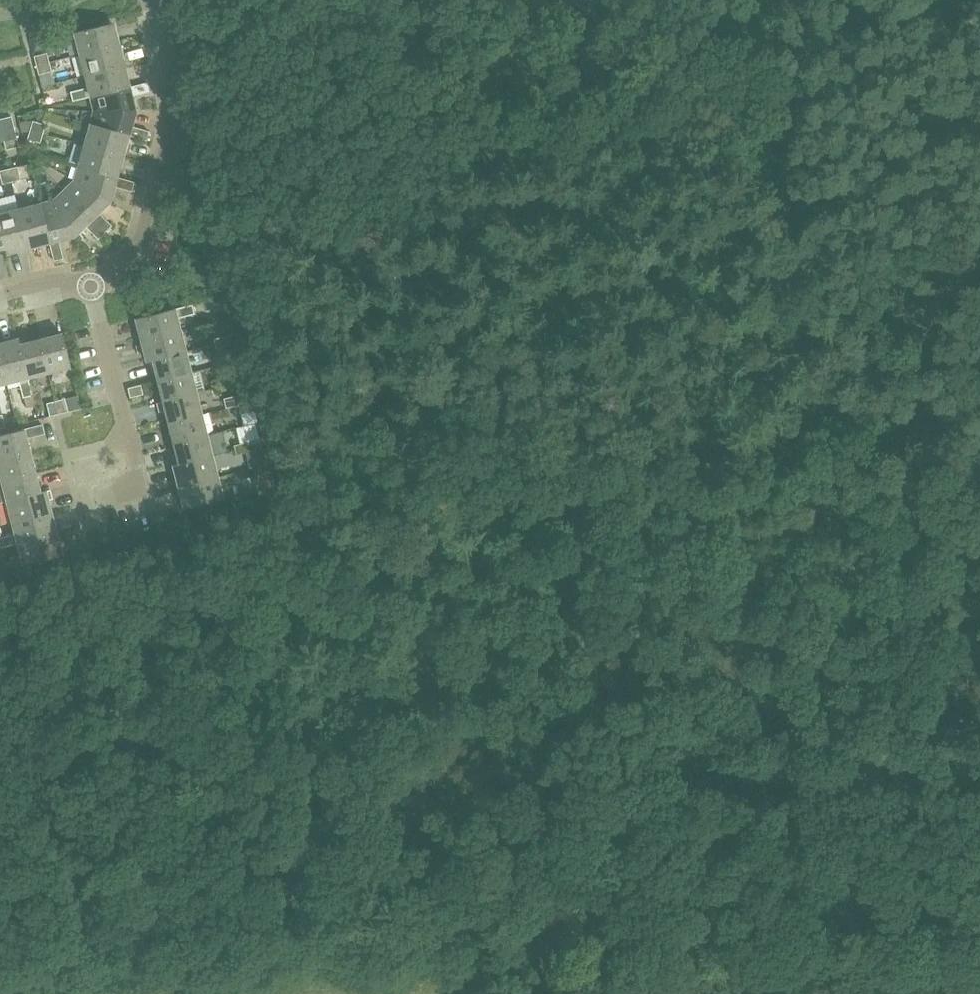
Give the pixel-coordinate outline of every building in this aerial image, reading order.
[(75,32),(81,54),(118,45),(112,23),(75,32)] [(81,54),(86,75),(123,66),(118,45),(81,54)] [(34,55),(36,65),(50,62),(47,52),(34,55)] [(52,71),(50,62),(36,65),(39,74),(52,71)] [(91,96),(128,87),(123,66),(86,75),(89,87),(70,92),(73,101),(91,96)] [(52,71),(39,74),(42,87),(55,84),(52,71)] [(134,85),(136,95),(149,92),(147,82),(134,85)] [(91,96),(95,111),(135,111),(128,87),(91,96)] [(128,135),(135,111),(95,111),(91,125),(128,135)] [(19,121),(21,127),(43,134),(46,125),(32,120),(32,121),(19,121)] [(122,156),(128,135),(91,125),(85,146),(122,156)] [(1,131),(3,140),(17,136),(14,127),(1,131)] [(23,139),(26,138),(28,138),(27,139),(41,143),(43,134),(21,127),(23,139)] [(133,137),(146,140),(149,131),(136,127),(133,137)] [(19,146),(17,136),(3,140),(6,149),(19,146)] [(85,146),(79,166),(116,177),(122,156),(85,146)] [(17,166),(8,169),(11,181),(21,179),(17,166)] [(109,201),(113,186),(116,177),(79,166),(75,181),(109,201)] [(11,181),(8,169),(0,171),(0,175),(2,184),(11,181)] [(119,188),(132,191),(134,182),(122,178),(119,188)] [(75,181),(65,191),(91,218),(109,201),(75,181)] [(65,191),(54,201),(74,236),(91,218),(65,191)] [(49,242),(74,236),(54,201),(40,205),(49,242)] [(40,205),(19,210),(28,247),(49,242),(40,205)] [(0,215),(0,227),(5,248),(6,253),(28,247),(19,210),(0,215)] [(102,216),(95,223),(105,232),(111,226),(102,216)] [(98,239),(105,232),(95,223),(89,229),(98,239)] [(60,245),(51,248),(54,261),(63,258),(60,245)] [(142,340),(179,330),(176,318),(204,311),(202,302),(174,309),(137,318),(142,340)] [(148,362),(152,361),(152,360),(184,351),(179,330),(142,340),(148,362)] [(239,333),(226,336),(229,345),(241,342),(239,333)] [(70,366),(62,334),(40,339),(48,371),(70,366)] [(229,345),(226,336),(214,339),(216,348),(229,345)] [(19,339),(18,340),(27,377),(28,377),(48,371),(40,339),(20,344),(19,339)] [(32,395),(28,377),(27,377),(18,340),(0,344),(0,357),(6,382),(18,379),(23,398),(32,395)] [(157,380),(190,372),(184,351),(152,360),(152,361),(157,380)] [(157,380),(163,401),(195,393),(190,372),(157,380)] [(143,394),(141,386),(141,385),(128,388),(130,397),(143,394)] [(237,395),(240,404),(253,401),(251,392),(237,395)] [(165,411),(168,422),(200,414),(195,393),(163,401),(157,403),(159,412),(165,411)] [(237,395),(223,399),(225,408),(240,404),(237,395)] [(65,399),(56,401),(59,414),(68,412),(65,399)] [(50,416),(52,416),(59,414),(56,401),(47,403),(50,416)] [(253,401),(240,404),(242,413),(255,410),(253,401)] [(168,422),(173,443),(206,435),(200,414),(168,422)] [(45,434),(43,424),(30,428),(32,437),(45,434)] [(24,429),(0,435),(0,458),(30,451),(24,429)] [(178,464),(211,456),(206,435),(173,443),(178,463),(178,464)] [(259,439),(258,439),(246,442),(249,451),(262,448),(259,439)] [(249,451),(246,442),(234,445),(236,455),(249,451)] [(30,451),(0,458),(0,470),(2,480),(35,472),(30,451)] [(174,465),(179,486),(216,477),(211,456),(178,464),(178,463),(174,465)] [(2,480),(0,480),(0,502),(8,500),(45,491),(40,492),(35,472),(2,480)] [(222,499),(216,477),(179,486),(185,508),(222,499)] [(263,480),(266,493),(275,491),(273,479),(263,480)] [(51,490),(45,491),(8,500),(13,521),(50,512),(47,500),(53,499),(51,490)] [(50,512),(13,521),(16,534),(0,538),(0,548),(18,543),(55,533),(50,512)] [(24,565),(61,555),(55,533),(18,543),(21,553),(9,555),(12,567),(24,565)]
